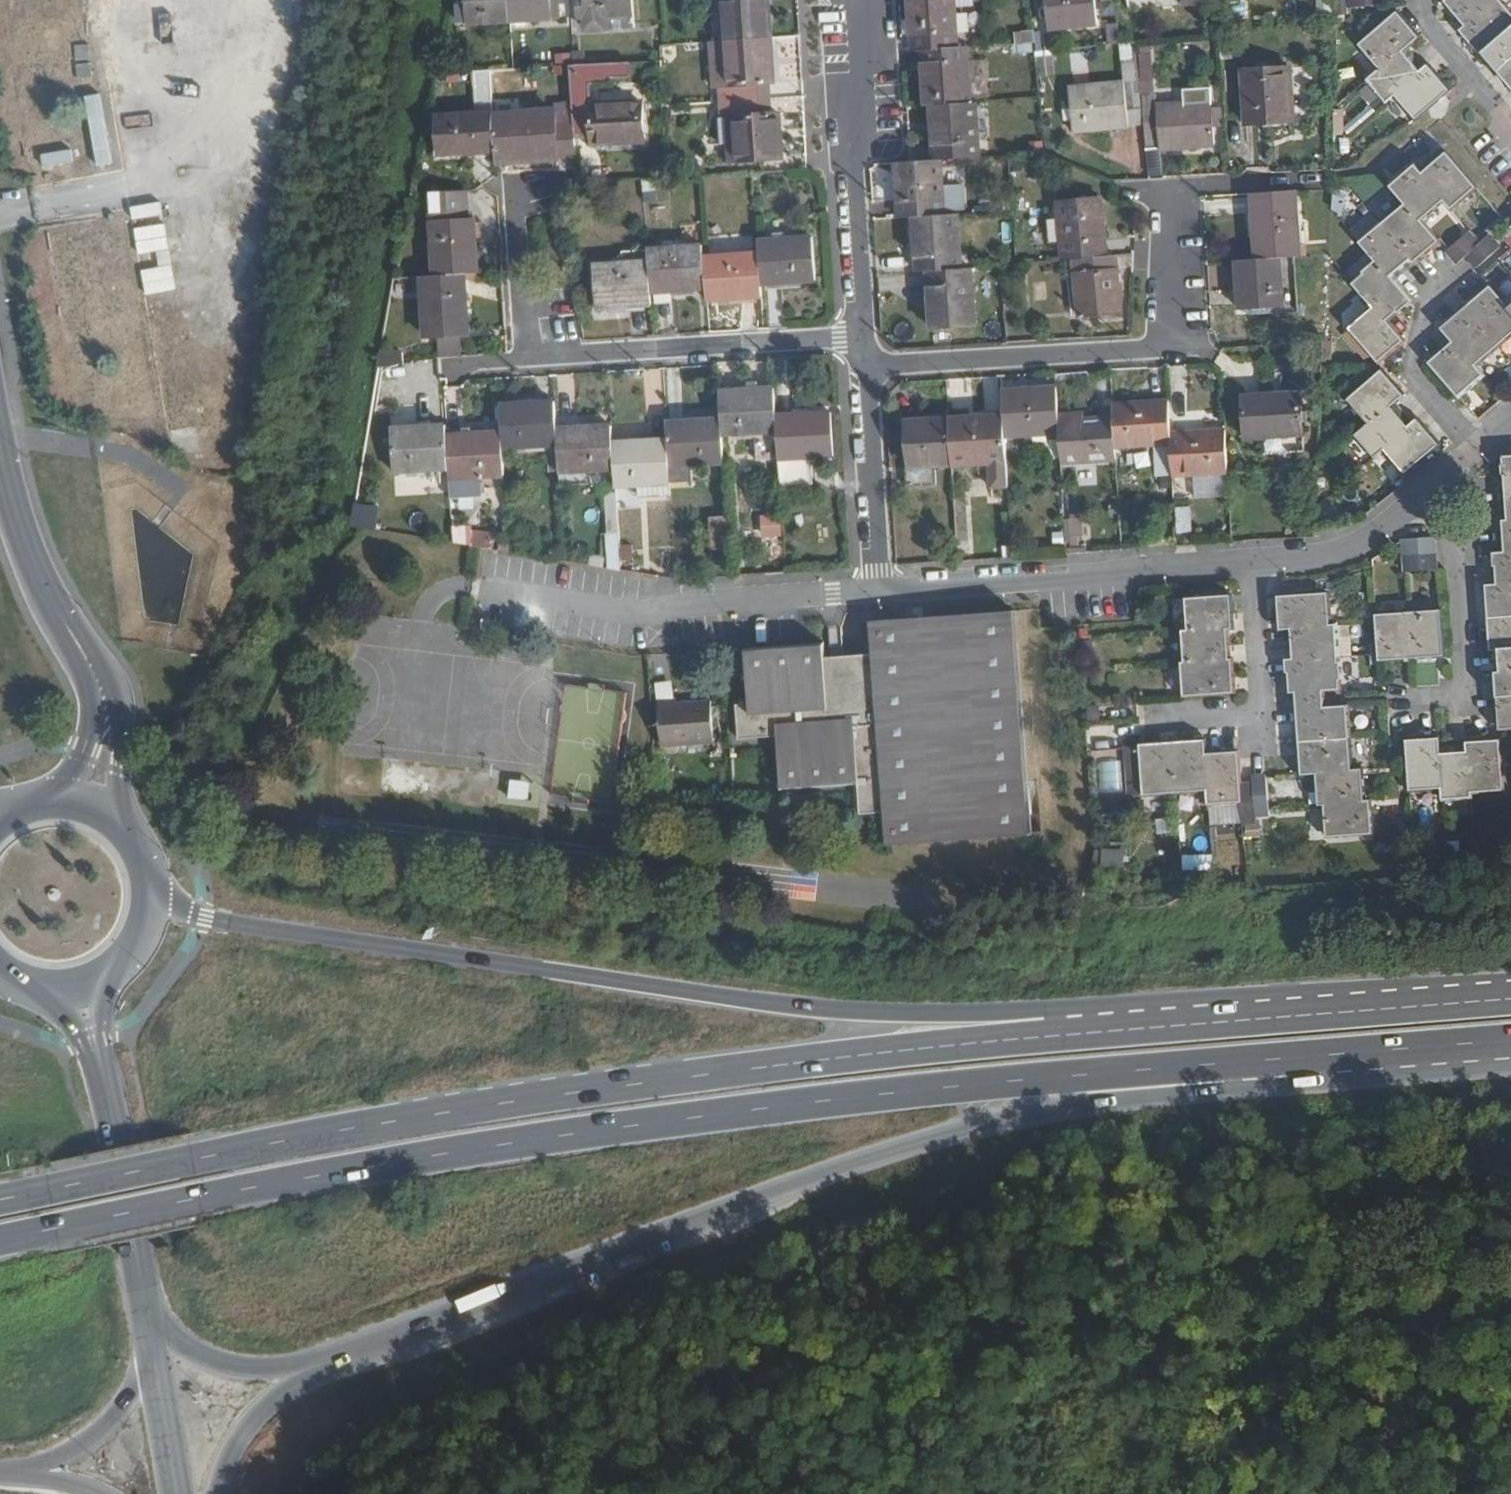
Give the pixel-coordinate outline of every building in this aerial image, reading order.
[(512,0),(460,0),(460,19),(512,17),(512,0)] [(559,0),(512,0),(512,17),(560,14),(559,0)] [(636,0),(580,0),(581,14),(587,14),(587,27),(637,25),(636,0)] [(770,0),(716,0),(718,39),(772,36),(770,0)] [(956,0),(912,0),(914,49),(924,48),(959,45),(956,0)] [(1096,0),(1047,0),(1048,25),(1097,21),(1096,0)] [(1496,0),(1451,0),(1469,23),(1496,0)] [(1510,0),(1496,0),(1469,23),(1463,28),(1484,53),(1487,50),(1510,30),(1510,1),(1510,0)] [(1423,33),(1401,7),(1361,41),(1382,67),(1410,44),(1423,33)] [(1120,34),(1119,22),(1108,22),(1109,36),(1120,34)] [(1039,51),(1036,29),(1011,31),(1014,53),(1039,51)] [(1487,50),(1501,69),(1510,60),(1510,30),(1487,50)] [(775,81),(772,36),(718,39),(722,100),(768,97),(767,82),(775,81)] [(1429,65),(1410,44),(1382,67),(1370,77),(1388,99),(1396,92),(1429,65)] [(972,100),(968,45),(959,45),(924,48),(927,103),(932,103),(972,100)] [(555,65),(579,61),(578,49),(553,53),(555,65)] [(1142,95),(1138,60),(1120,62),(1122,83),(1073,87),(1076,131),(1144,124),(1142,95)] [(1501,69),(1510,80),(1510,60),(1501,69)] [(1454,86),(1433,62),(1429,65),(1396,92),(1417,118),(1454,86)] [(495,118),(492,65),(472,66),(475,109),(438,111),(439,149),(496,147),(495,118)] [(1295,118),(1292,65),(1243,68),(1246,120),(1295,118)] [(646,150),(644,109),(594,112),(592,93),(573,94),(574,113),(575,135),(595,134),(596,153),(646,150)] [(87,140),(99,140),(98,94),(86,94),(87,140)] [(1199,144),(1194,101),(1156,104),(1155,94),(1142,95),(1144,124),(1147,149),(1199,144)] [(782,158),(780,113),(769,113),(768,97),(722,100),(725,161),(782,158)] [(980,155),(976,100),(972,100),(932,103),(936,157),(940,157),(980,155)] [(575,135),(574,113),(495,118),(496,147),(497,158),(577,154),(575,135)] [(67,147),(37,155),(41,167),(70,160),(67,147)] [(1479,185),(1449,149),(1424,170),(1448,197),(1455,205),(1479,185)] [(945,213),(940,157),(936,157),(896,160),(900,218),(915,216),(945,213)] [(1448,197),(1424,170),(1417,162),(1394,182),(1409,199),(1425,218),(1448,197)] [(479,270),(476,214),(468,214),(467,186),(433,188),(436,272),(466,270),(479,270)] [(1301,257),(1298,189),(1255,191),(1259,258),(1280,257),(1301,257)] [(1109,252),(1104,195),(1060,200),(1066,257),(1076,256),(1109,252)] [(1425,218),(1409,199),(1385,219),(1418,260),(1443,239),(1425,218)] [(963,267),(959,212),(945,213),(915,216),(918,271),(930,270),(963,267)] [(1418,260),(1385,219),(1363,237),(1381,259),(1397,278),(1418,260)] [(1468,251),(1483,238),(1473,226),(1450,247),(1460,258),(1468,251)] [(1478,264),(1502,244),(1491,231),(1483,238),(1468,251),(1478,264)] [(819,277),(816,234),(759,237),(760,250),(762,280),(819,277)] [(704,253),(703,241),(648,244),(649,257),(651,287),(706,284),(704,253)] [(762,280),(760,250),(704,253),(706,284),(707,296),(762,293),(762,280)] [(1124,310),(1118,252),(1109,252),(1076,256),(1082,313),(1124,310)] [(651,287),(649,257),(593,259),(595,303),(651,299),(651,287)] [(1283,306),(1280,257),(1259,258),(1239,258),(1240,306),(1283,306)] [(1390,317),(1413,298),(1397,278),(1381,259),(1357,278),(1377,302),(1390,317)] [(978,323),(974,266),(963,267),(930,270),(933,326),(978,323)] [(470,325),(466,270),(436,272),(421,273),(424,327),(470,325)] [(1510,302),(1493,281),(1468,302),(1502,343),(1510,335),(1510,303),(1510,302)] [(1390,317),(1377,302),(1352,321),(1382,358),(1406,337),(1390,317)] [(1502,343),(1468,302),(1444,323),(1455,336),(1478,364),(1502,343)] [(1460,393),(1486,373),(1478,364),(1455,336),(1430,357),(1460,393)] [(404,362),(404,354),(383,353),(381,363),(404,362)] [(1406,391),(1386,368),(1351,397),(1371,421),(1398,398),(1406,391)] [(779,426),(778,410),(776,383),(721,386),(723,414),(724,428),(779,426)] [(1063,432),(1062,413),(1060,385),(1005,388),(1006,413),(1008,435),(1063,432)] [(1304,436),(1303,396),(1273,397),(1273,394),(1244,395),(1246,438),(1304,436)] [(557,423),(556,396),(500,399),(502,427),(503,442),(558,439),(557,423)] [(1173,431),(1171,398),(1116,401),(1117,417),(1119,445),(1158,443),(1159,476),(1176,475),(1173,431)] [(1384,447),(1416,420),(1398,398),(1371,421),(1357,433),(1376,454),(1384,447)] [(835,452),(831,407),(778,410),(779,426),(782,480),(814,478),(812,452),(835,452)] [(1119,445),(1117,417),(1082,418),(1082,411),(1062,413),(1063,432),(1065,461),(1120,458),(1119,445)] [(1008,435),(1006,413),(952,417),(955,461),(955,463),(992,461),(993,485),(1011,484),(1008,435)] [(724,428),(723,414),(667,416),(669,434),(671,477),(672,482),(692,480),(691,457),(725,455),(724,428)] [(1405,471),(1442,440),(1421,416),(1416,420),(1384,447),(1405,471)] [(955,461),(952,417),(908,420),(912,464),(907,465),(909,483),(938,482),(938,463),(955,461)] [(450,463),(448,430),(448,420),(392,423),(393,466),(450,463)] [(615,462),(614,437),(612,420),(557,423),(558,439),(560,465),(615,462)] [(503,442),(502,427),(448,430),(450,463),(450,472),(505,469),(503,442)] [(1230,472),(1227,428),(1173,431),(1176,475),(1230,472)] [(671,477),(669,434),(614,437),(615,462),(616,480),(671,477)] [(350,503),(347,526),(374,529),(377,506),(350,503)] [(1188,506),(1172,505),(1171,534),(1187,535),(1188,506)] [(731,548),(729,516),(716,517),(719,548),(731,548)] [(1063,518),(1061,543),(1079,544),(1080,519),(1063,518)] [(448,541),(490,550),(493,533),(451,524),(448,541)] [(1438,552),(1437,536),(1410,536),(1410,553),(1438,552)] [(1506,548),(1498,548),(1499,580),(1510,580),(1510,548),(1506,548)] [(1438,568),(1438,552),(1410,553),(1411,569),(1438,568)] [(1499,580),(1490,581),(1491,612),(1510,611),(1510,580),(1499,580)] [(1332,622),(1332,590),(1281,592),(1283,624),(1293,623),(1332,622)] [(1235,624),(1234,593),(1188,594),(1189,627),(1229,624),(1235,624)] [(1447,654),(1444,607),(1413,608),(1416,656),(1447,654)] [(1416,656),(1413,608),(1380,609),(1383,658),(1416,656)] [(1491,612),(1493,645),(1501,645),(1510,644),(1510,611),(1491,612)] [(1026,842),(1012,616),(867,627),(869,661),(822,664),(821,648),(744,652),(748,708),(735,709),(737,743),(776,741),(779,796),(855,792),(856,820),(880,819),(882,852),(1026,842)] [(1343,653),(1341,622),(1332,622),(1293,623),(1295,655),(1343,653)] [(1231,657),(1229,624),(1189,627),(1184,627),(1185,659),(1231,657)] [(1501,645),(1502,669),(1510,669),(1510,644),(1501,645)] [(1344,684),(1343,653),(1295,655),(1291,655),(1292,686),(1344,684)] [(1236,689),(1235,657),(1231,657),(1185,659),(1181,659),(1183,692),(1236,689)] [(1502,669),(1498,670),(1499,692),(1510,691),(1510,669),(1502,669)] [(670,681),(653,682),(654,699),(671,698),(670,681)] [(1499,692),(1500,724),(1510,723),(1510,691),(1499,692)] [(1354,736),(1353,703),(1299,705),(1301,738),(1354,736)] [(707,704),(657,709),(660,744),(711,739),(707,704)] [(1443,745),(1442,733),(1410,735),(1413,787),(1445,786),(1443,745)] [(1208,749),(1208,736),(1174,737),(1177,789),(1211,788),(1208,749)] [(1356,767),(1354,736),(1301,738),(1302,769),(1318,769),(1356,767)] [(1177,789),(1174,737),(1134,739),(1132,775),(1144,774),(1145,792),(1177,789)] [(1505,790),(1501,737),(1470,738),(1470,743),(1473,791),(1505,790)] [(1473,791),(1470,743),(1443,745),(1445,786),(1446,798),(1474,797),(1473,791)] [(1242,783),(1240,748),(1208,749),(1211,788),(1212,802),(1243,801),(1242,783)] [(1367,797),(1365,766),(1356,767),(1318,769),(1319,800),(1326,799),(1367,797)] [(1272,813),(1269,771),(1255,772),(1256,783),(1258,814),(1272,813)] [(1258,814),(1256,783),(1242,783),(1243,801),(1244,821),(1258,820),(1258,814)] [(1374,830),(1373,797),(1367,797),(1326,799),(1328,832),(1374,830)] [(1120,867),(1121,849),(1090,848),(1089,866),(1120,867)]
